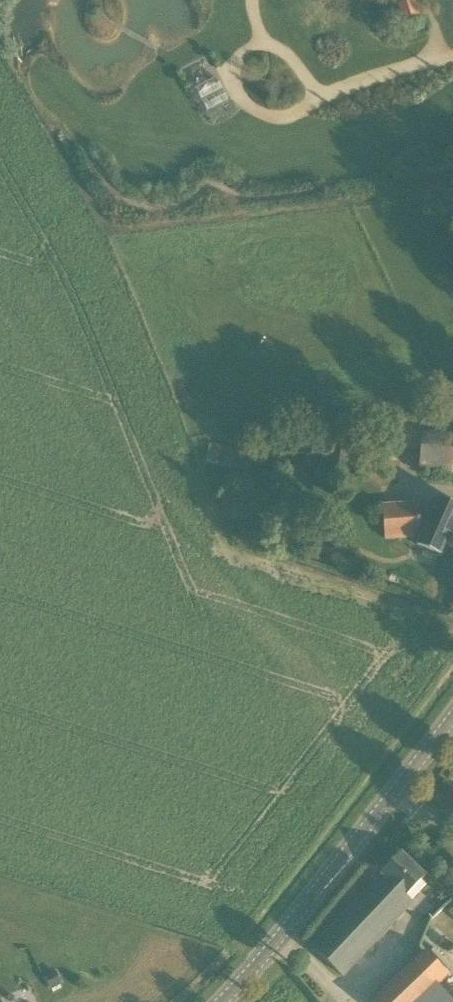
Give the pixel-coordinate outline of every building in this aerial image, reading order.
[(422,431),(420,451),(419,469),(452,472),(452,455),(452,434),(444,433),(422,431)] [(241,469),(245,451),(210,444),(207,462),(241,469)] [(417,547),(418,547),(421,540),(443,550),(440,557),(441,557),(446,545),(452,548),(452,505),(438,499),(417,547)] [(418,504),(383,507),(385,539),(420,536),(418,504)] [(313,949),(342,977),(405,910),(398,904),(425,876),(400,854),(375,881),(376,882),(313,949)] [(450,900),(430,920),(452,944),(452,904),(450,900)] [(438,984),(447,975),(425,952),(374,1001),(452,1001),(452,1000),(438,984)] [(54,971),(44,976),(51,988),(61,983),(54,971)]
